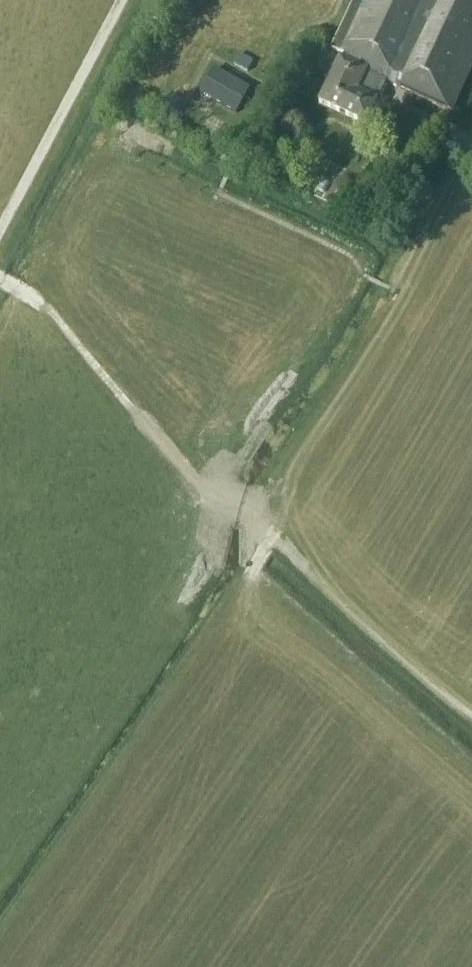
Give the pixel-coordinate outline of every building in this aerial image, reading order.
[(471,71),(471,0),(355,0),(333,49),(344,54),(341,59),(340,59),(320,103),(367,125),(387,82),(453,113),(471,71)] [(254,62),(240,54),(234,65),(248,72),(254,62)] [(252,89),(215,68),(200,94),(237,115),(252,89)] [(166,109),(178,114),(184,102),(173,96),(166,109)]
